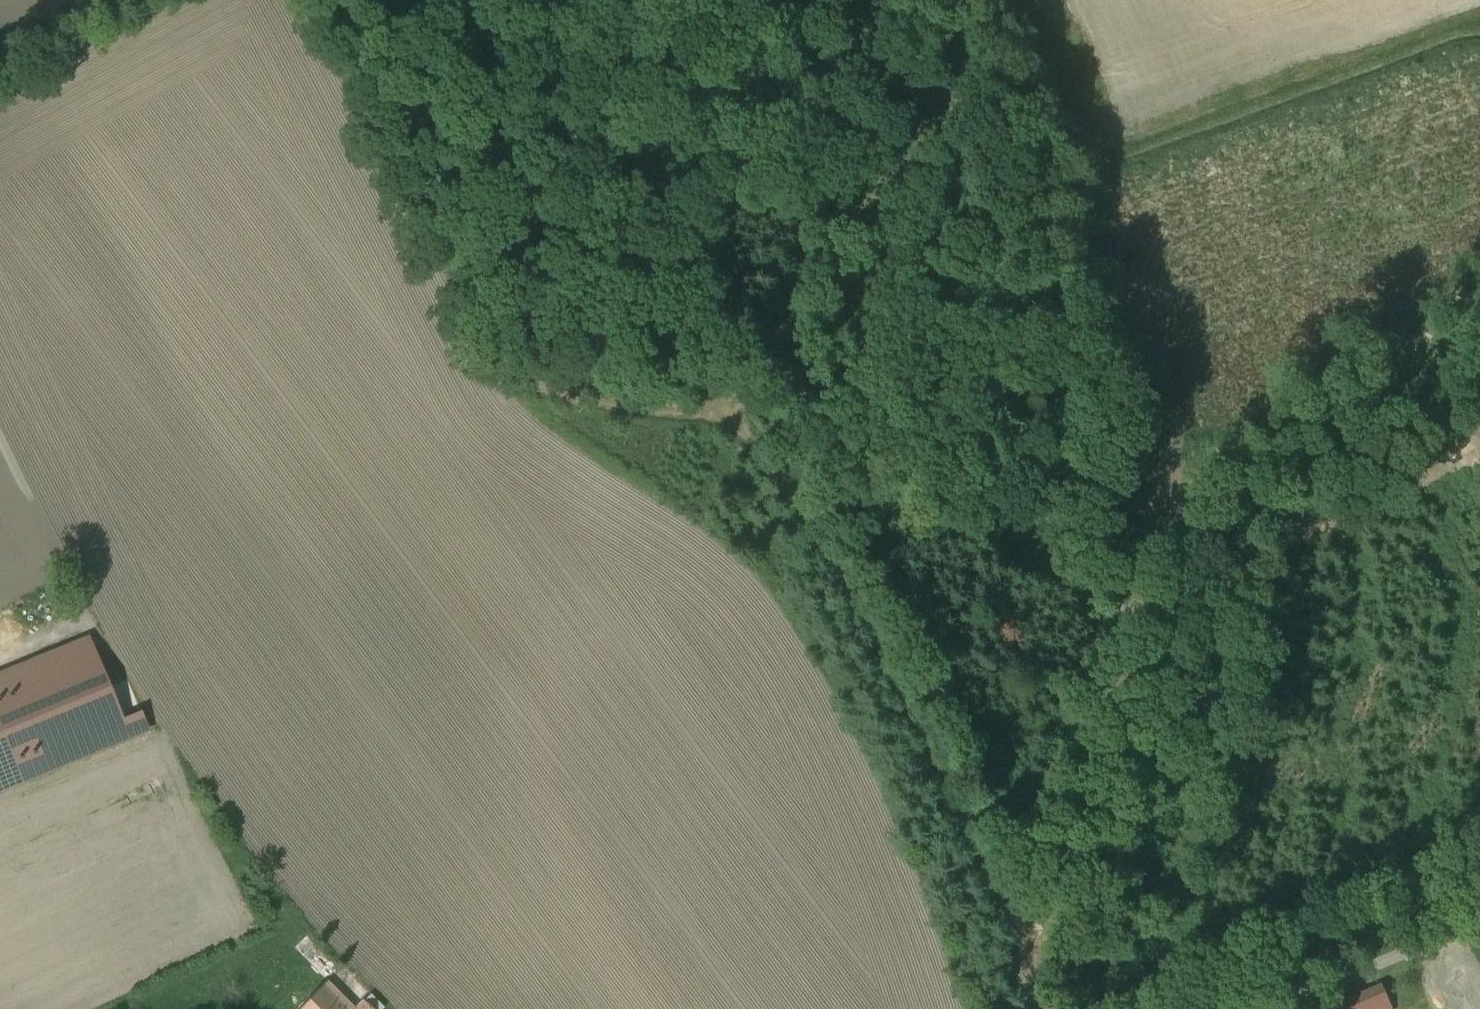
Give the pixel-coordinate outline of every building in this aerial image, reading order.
[(89,639),(0,675),(0,791),(130,737),(123,720),(89,639)] [(330,988),(310,1008),(352,1008),(330,988)] [(1354,1008),(1395,1008),(1386,992),(1354,1008)]
